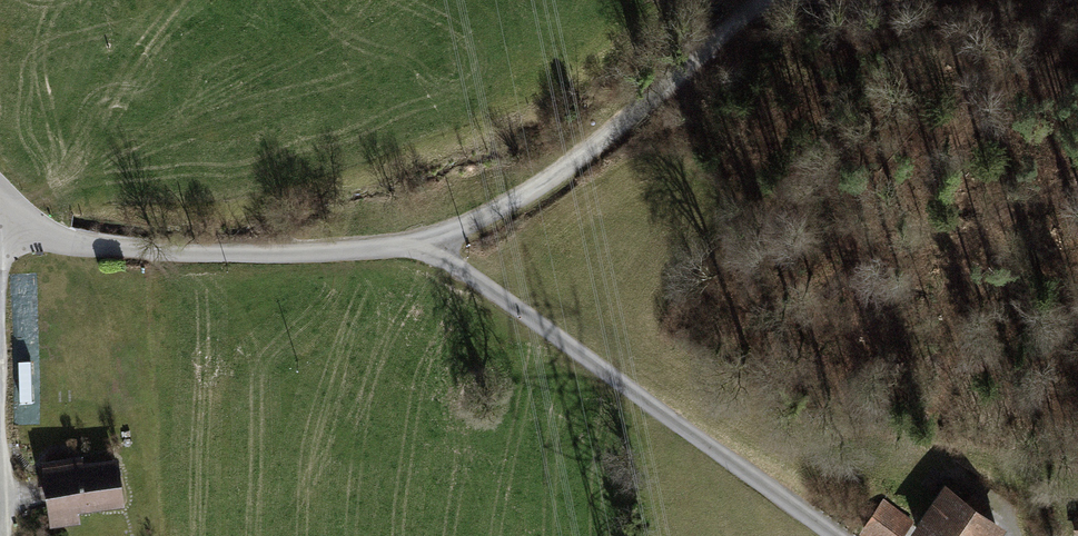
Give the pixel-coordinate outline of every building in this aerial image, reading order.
[(71,459),(45,462),(51,509),(121,500),(116,461),(72,466),(71,459)] [(954,481),(917,531),(924,535),(990,535),(997,527),(977,512),(984,502),(954,481)] [(875,535),(899,535),(911,521),(883,501),(864,528),(875,535)]
